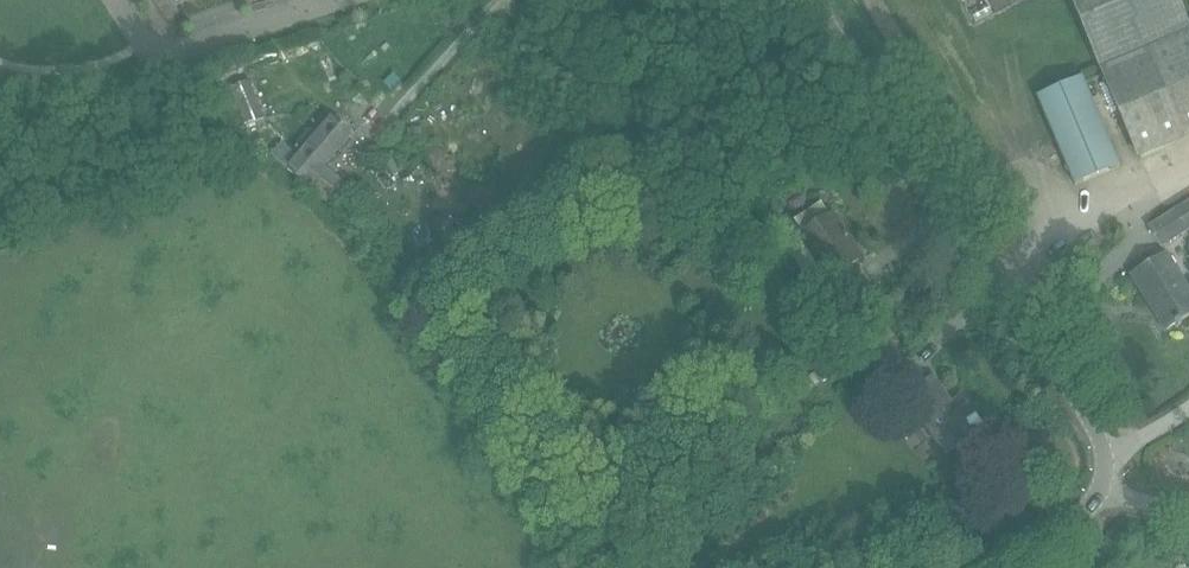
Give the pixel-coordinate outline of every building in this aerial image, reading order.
[(1106,67),(1144,157),(1188,138),(1188,15),(1183,0),(1077,0),(1106,67)] [(244,68),(216,79),(222,94),(231,116),(240,113),(246,128),(265,120),(250,81),(244,68)] [(1085,77),(1040,96),(1078,185),(1123,166),(1085,77)] [(282,164),(327,204),(344,184),(324,167),(353,134),(327,111),(292,152),(282,144),(271,156),(282,164)] [(836,299),(837,301),(839,299),(838,298),(862,282),(852,266),(862,259),(833,215),(831,216),(822,202),(795,221),(804,235),(802,236),(830,279),(823,283),(834,300),(836,299)] [(1170,216),(1150,229),(1161,247),(1188,230),(1188,205),(1170,216)] [(1152,264),(1132,276),(1166,331),(1188,317),(1188,292),(1167,255),(1152,264)] [(884,333),(866,345),(878,364),(888,378),(876,387),(884,400),(916,377),(908,365),(906,366),(899,356),(884,333)] [(906,397),(933,436),(946,455),(985,429),(962,397),(952,404),(934,378),(906,397)]
